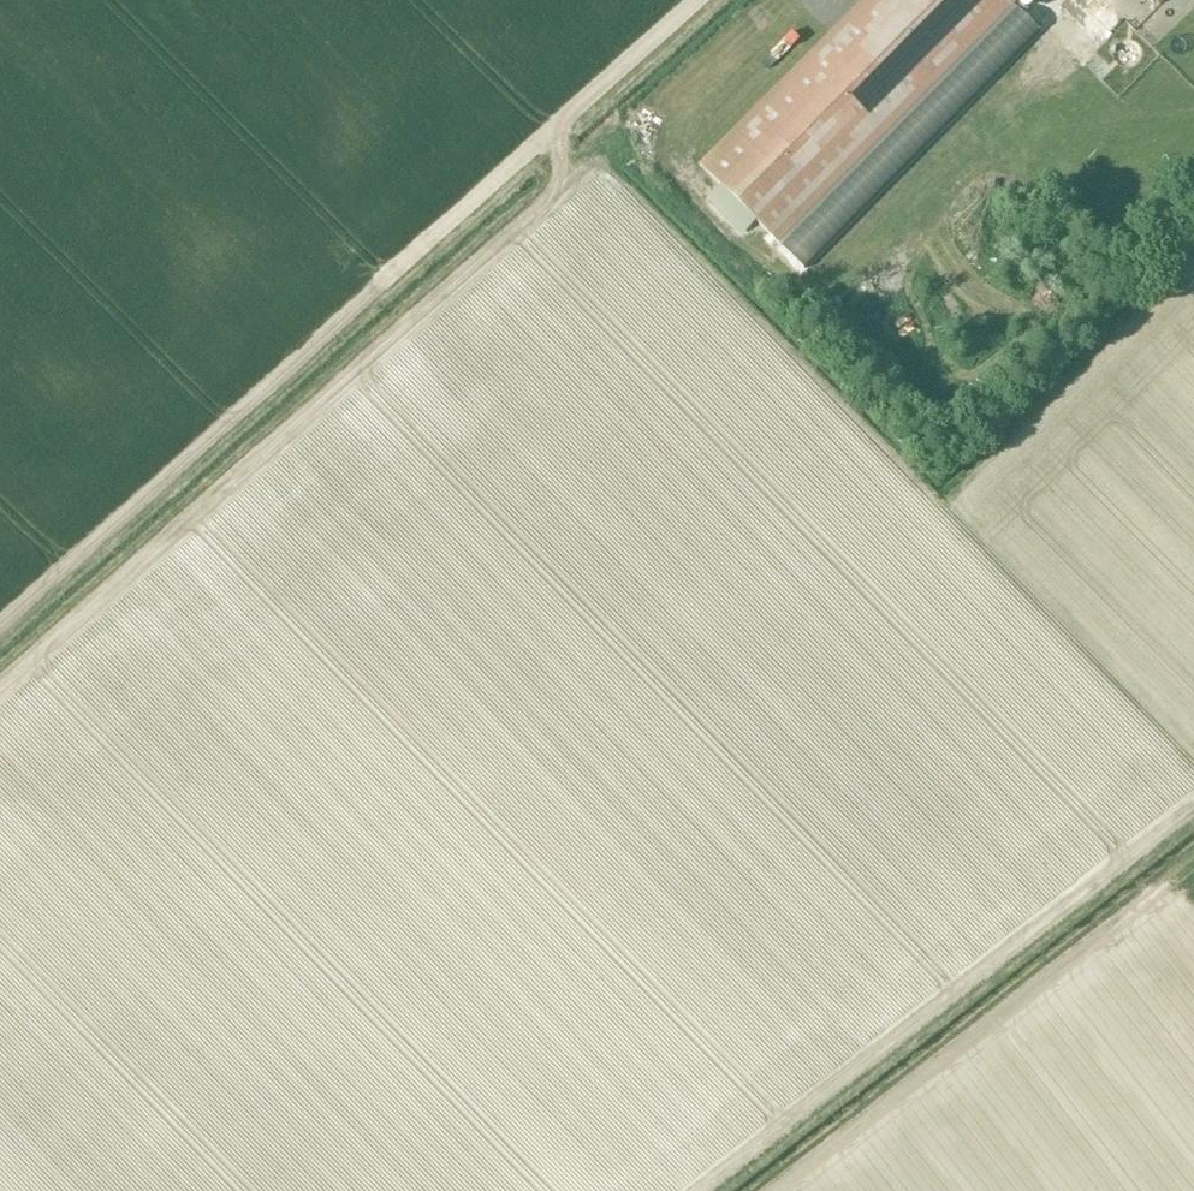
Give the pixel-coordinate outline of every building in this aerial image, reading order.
[(699,163),(775,239),(1013,0),(861,0),(699,163)]
